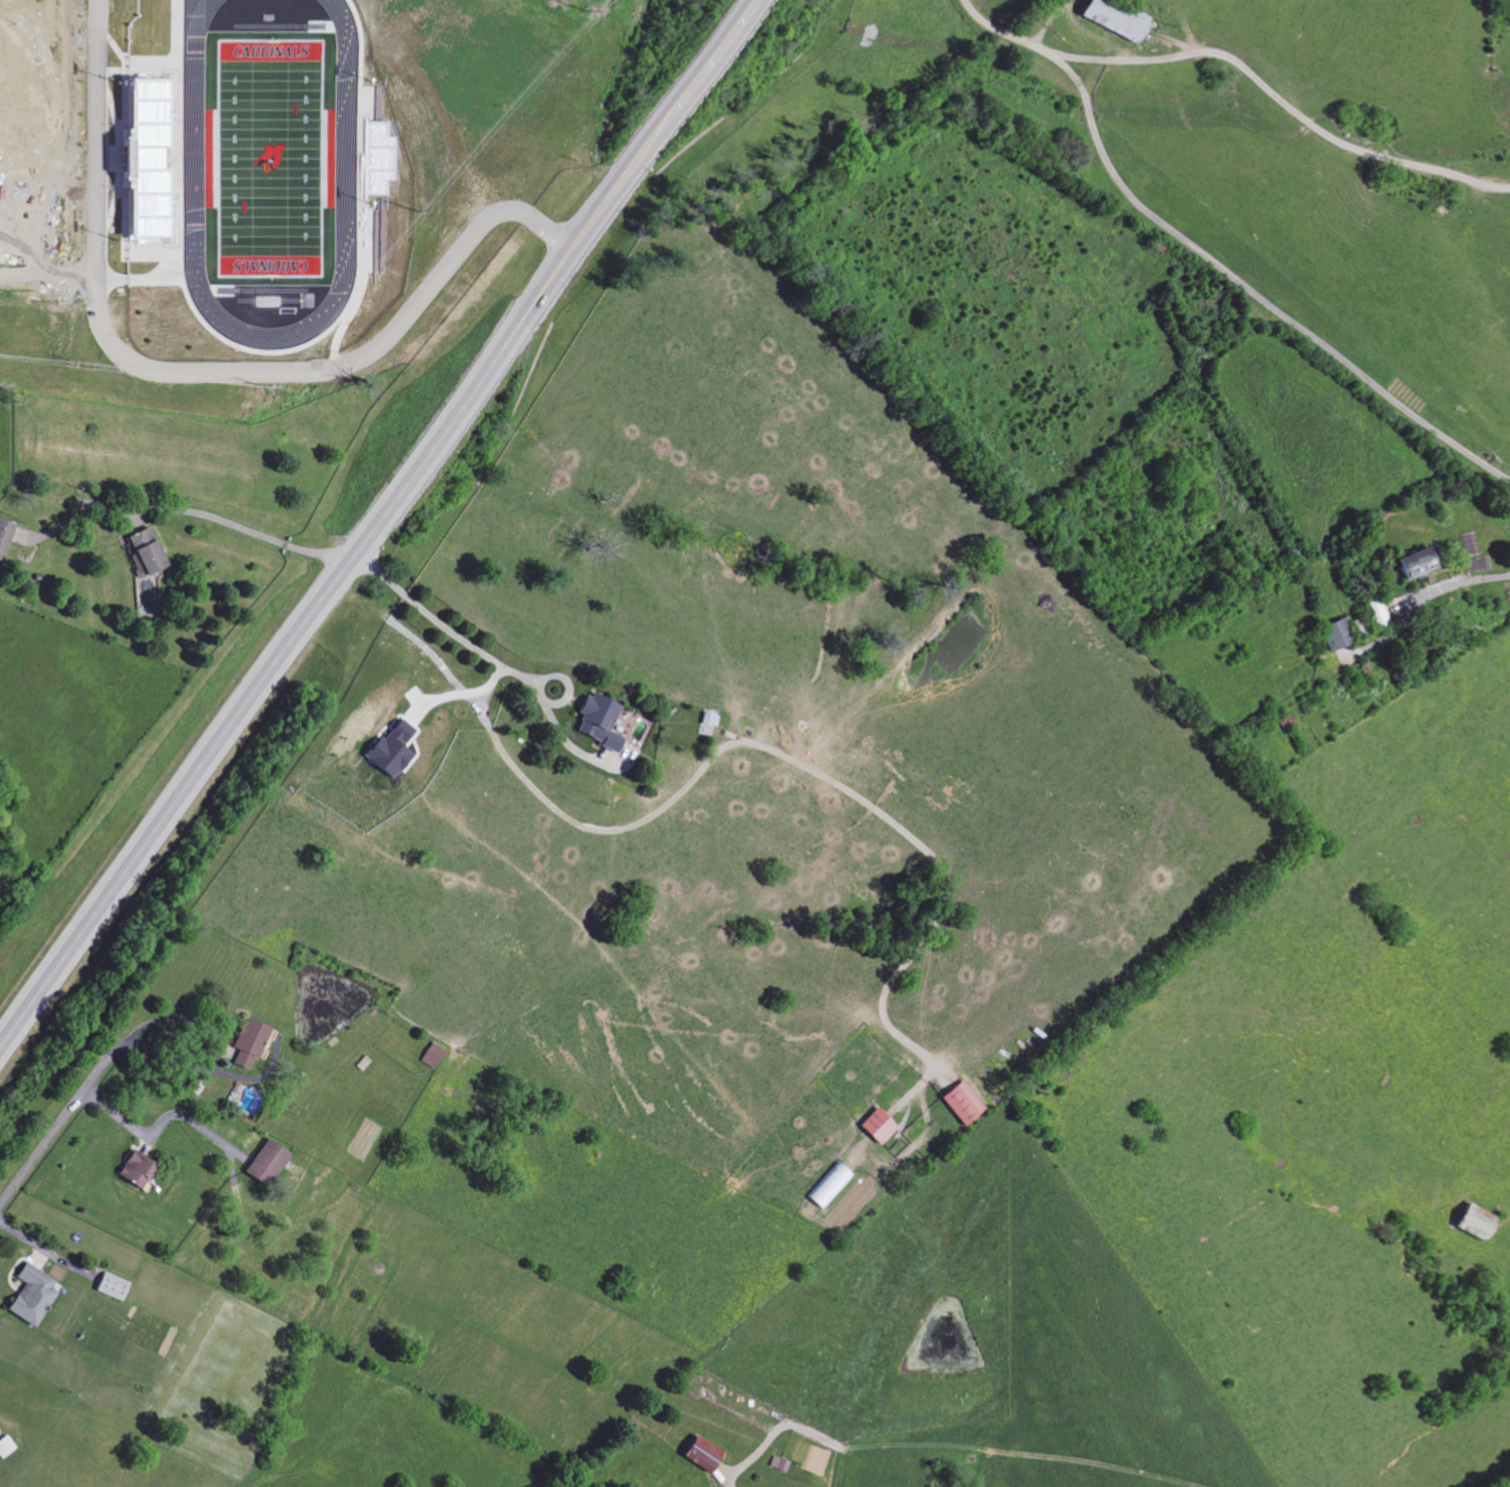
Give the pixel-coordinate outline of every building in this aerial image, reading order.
[(1137,43),(1150,18),(1113,0),(1087,0),(1080,16),(1137,43)] [(126,239),(173,239),(173,213),(182,213),(183,97),(173,97),(173,78),(123,77),(122,187),(126,187),(126,239)] [(14,523),(0,519),(0,561),(5,562),(14,523)] [(166,567),(151,527),(128,535),(140,569),(138,570),(141,576),(166,567)] [(1404,578),(1437,568),(1431,547),(1398,557),(1404,578)] [(1378,626),(1389,622),(1379,598),(1368,603),(1378,626)] [(1353,644),(1345,618),(1321,627),(1330,652),(1353,644)] [(609,732),(621,707),(588,692),(578,713),(583,716),(576,732),(618,752),(624,739),(609,732)] [(717,727),(717,715),(702,714),(701,726),(717,727)] [(413,730),(400,719),(384,739),(380,736),(364,757),(393,779),(412,756),(400,746),(413,730)] [(269,1028),(244,1018),(232,1048),(238,1050),(231,1064),(246,1071),(252,1058),(256,1060),(269,1028)] [(446,1051),(433,1042),(421,1061),(435,1070),(446,1051)] [(941,1098),(965,1127),(987,1110),(963,1080),(941,1098)] [(880,1147),(899,1127),(878,1107),(859,1127),(880,1147)] [(244,1175),(268,1188),(287,1153),(264,1140),(244,1175)] [(155,1162),(130,1152),(118,1178),(143,1189),(155,1162)] [(807,1197),(821,1210),(853,1177),(839,1163),(807,1197)] [(1487,1243),(1498,1217),(1468,1204),(1457,1230),(1487,1243)] [(55,1282),(26,1262),(15,1278),(25,1284),(7,1311),(34,1329),(58,1293),(51,1288),(55,1282)] [(95,1292),(121,1302),(129,1284),(103,1272),(95,1292)] [(0,1459),(17,1450),(9,1436),(0,1441),(0,1459)] [(711,1475),(725,1453),(697,1436),(683,1458),(711,1475)]
